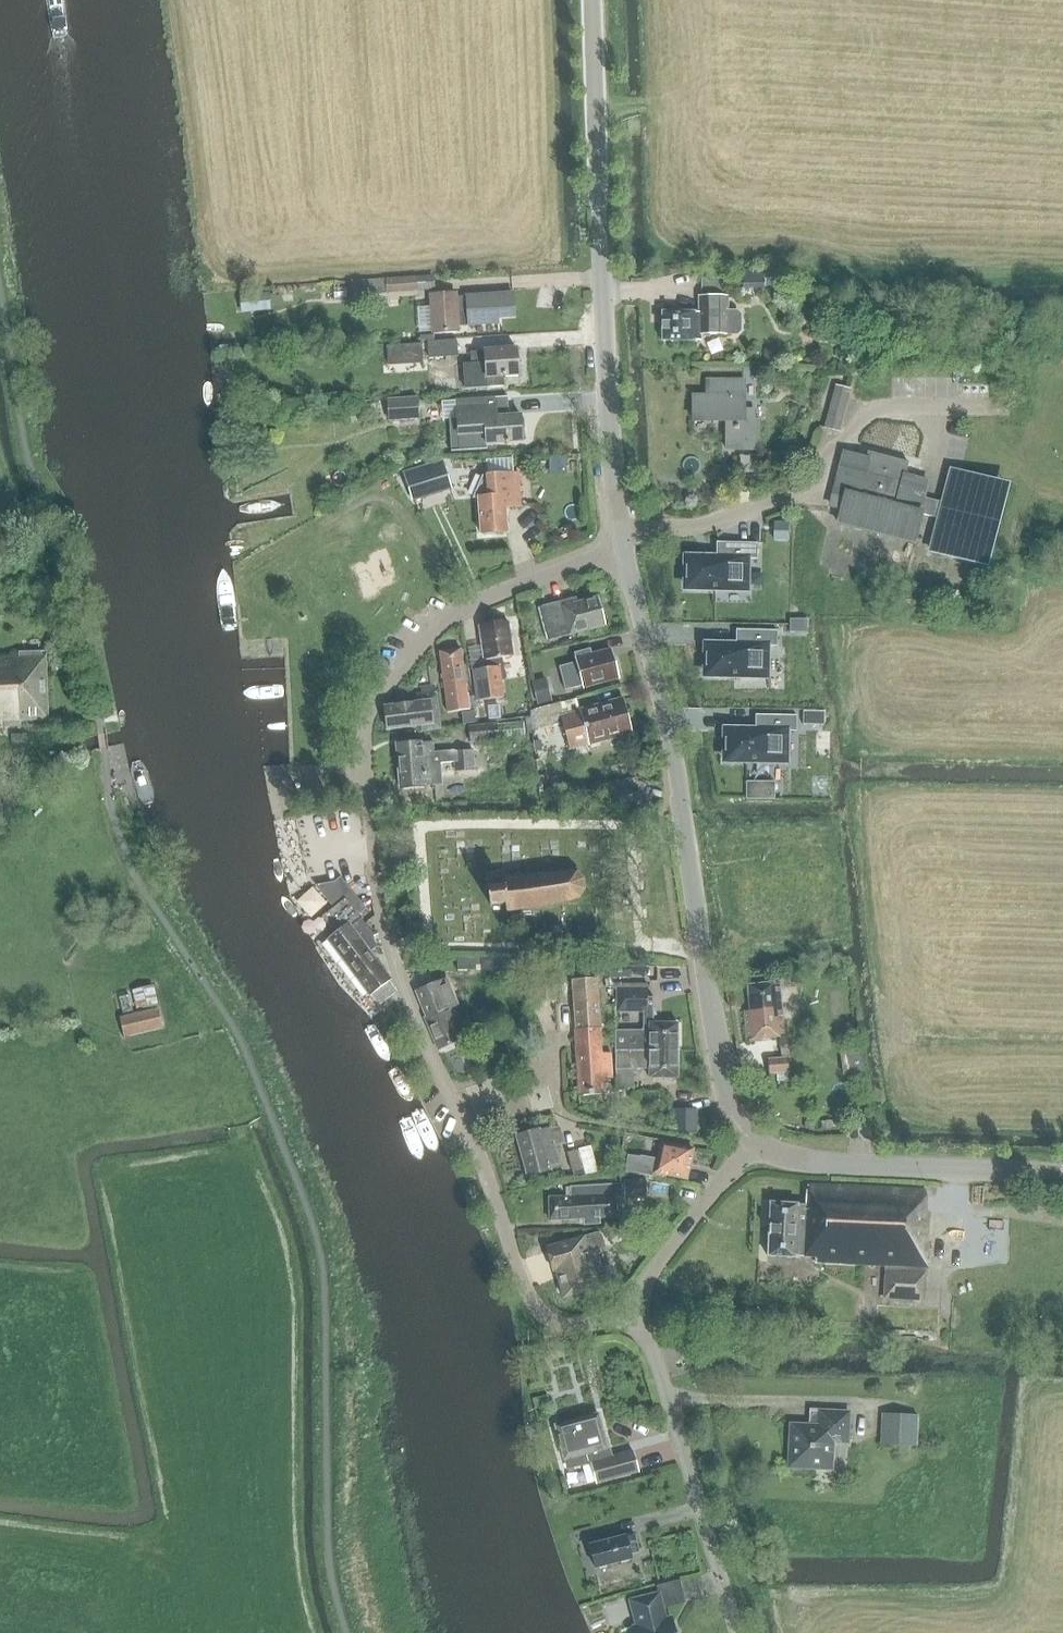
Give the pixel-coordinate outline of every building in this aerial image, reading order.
[(787,287),(786,269),(764,270),(764,288),(787,287)] [(414,277),(349,281),(350,295),(415,291),(414,277)] [(454,319),(465,318),(465,326),(495,324),(494,319),(512,318),(510,294),(464,296),(464,297),(453,297),(453,293),(428,295),(430,333),(455,332),(454,319)] [(728,315),(728,301),(698,300),(697,314),(661,313),(661,343),(701,344),(701,338),(728,338),(738,338),(741,335),(741,319),(738,316),(728,315)] [(397,330),(398,341),(415,340),(415,329),(397,330)] [(456,342),(427,343),(427,340),(399,342),(400,357),(428,355),(428,358),(457,357),(456,342)] [(484,350),(469,351),(470,365),(462,365),(463,387),(502,385),(502,376),(517,376),(515,348),(484,350)] [(746,383),(710,383),(710,399),(695,399),(695,423),(729,423),(729,452),(762,452),(762,423),(746,423),(746,383)] [(829,429),(842,432),(854,389),(841,385),(829,429)] [(387,419),(417,417),(416,398),(386,399),(387,419)] [(508,398),(454,401),(455,420),(461,420),(462,437),(484,436),(484,443),(522,441),(520,415),(509,415),(508,398)] [(851,484),(840,523),(917,544),(924,515),(926,499),(931,482),(909,476),(912,464),(871,453),(870,459),(847,453),(840,481),(851,484)] [(442,461),(403,473),(411,499),(450,488),(442,461)] [(518,473),(481,475),(472,498),(472,499),(478,498),(480,534),(506,532),(504,508),(520,507),(518,473)] [(926,499),(924,515),(945,521),(938,550),(985,562),(1004,493),(956,480),(949,505),(926,499)] [(774,522),(774,540),(787,540),(787,523),(774,522)] [(686,557),(685,588),(744,589),(745,559),(757,559),(757,543),(716,543),(715,558),(686,557)] [(582,598),(547,607),(539,609),(547,641),(574,634),(574,636),(605,628),(598,601),(584,605),(582,598)] [(806,632),(806,619),(789,619),(789,632),(806,632)] [(507,622),(478,625),(482,660),(486,659),(487,668),(473,670),(477,700),(501,697),(497,667),(495,667),(494,659),(511,657),(507,622)] [(706,644),(705,675),(764,676),(765,646),(777,647),(777,631),(736,630),(735,645),(706,644)] [(470,710),(462,648),(438,651),(446,714),(470,710)] [(596,651),(579,656),(582,667),(570,670),(574,687),(586,684),(587,689),(619,681),(612,653),(598,656),(596,651)] [(47,720),(44,653),(0,654),(0,727),(20,726),(19,721),(47,720)] [(552,701),(545,677),(530,682),(537,705),(552,701)] [(421,693),(416,694),(417,702),(384,707),(387,729),(420,725),(421,731),(439,728),(434,685),(420,687),(421,693)] [(560,705),(533,711),(539,736),(562,731),(567,754),(631,740),(624,707),(563,720),(560,705)] [(802,724),(815,725),(815,711),(802,711),(802,724)] [(725,730),(724,760),(783,761),(783,731),(795,731),(796,716),(754,715),(754,730),(725,730)] [(494,725),(468,727),(469,745),(496,742),(495,739),(524,736),(523,722),(494,725)] [(434,744),(399,745),(402,789),(444,786),(443,765),(457,764),(458,774),(477,773),(476,752),(456,753),(435,754),(434,744)] [(631,777),(609,781),(612,797),(634,794),(631,777)] [(509,874),(488,876),(489,887),(491,905),(508,904),(509,913),(552,909),(551,907),(574,905),(581,901),(585,895),(584,885),(577,880),(572,878),(549,880),(549,877),(509,881),(509,874)] [(324,917),(338,935),(328,942),(371,998),(374,996),(381,1004),(396,993),(390,985),(392,983),(371,955),(375,952),(374,940),(358,919),(365,914),(353,898),(346,903),(345,901),(324,917)] [(479,958),(456,958),(456,970),(479,969),(479,958)] [(631,979),(630,967),(608,968),(608,980),(631,979)] [(574,982),(577,1038),(601,1037),(597,980),(574,982)] [(780,981),(751,984),(753,1009),(745,1009),(747,1039),(785,1035),(780,981)] [(137,1009),(155,1005),(156,1004),(152,986),(147,987),(133,990),(137,1009)] [(647,986),(615,986),(615,1013),(647,1013),(647,986)] [(431,991),(419,996),(428,1015),(425,1017),(439,1050),(464,1040),(447,1000),(437,1005),(431,991)] [(162,1029),(157,1008),(118,1017),(123,1038),(162,1029)] [(677,1050),(677,1023),(648,1023),(648,1030),(614,1030),(614,1051),(677,1050)] [(602,1054),(601,1037),(577,1038),(581,1095),(605,1093),(604,1079),(613,1078),(611,1053),(602,1054)] [(799,1044),(772,1046),(773,1059),(766,1059),(767,1076),(780,1075),(780,1073),(789,1073),(788,1058),(800,1058),(799,1044)] [(614,1051),(615,1069),(640,1069),(640,1065),(649,1065),(649,1078),(677,1078),(677,1050),(614,1051)] [(695,1113),(671,1113),(671,1133),(695,1132),(695,1113)] [(518,1136),(530,1177),(564,1168),(557,1146),(566,1144),(562,1131),(554,1133),(552,1127),(542,1130),(518,1136)] [(694,1148),(659,1140),(656,1158),(640,1155),(640,1156),(626,1155),(624,1173),(655,1177),(656,1174),(687,1181),(694,1148)] [(580,1150),(569,1153),(574,1172),(585,1169),(580,1150)] [(647,1198),(646,1178),(622,1180),(623,1199),(647,1198)] [(622,1197),(622,1183),(569,1186),(569,1195),(547,1196),(547,1222),(582,1220),(582,1225),(600,1224),(599,1218),(617,1217),(616,1198),(622,1197)] [(925,1192),(804,1186),(803,1202),(768,1201),(765,1258),(794,1260),(794,1257),(813,1258),(812,1264),(883,1268),(881,1297),(925,1299),(929,1210),(924,1210),(925,1192)] [(658,1237),(649,1226),(638,1234),(647,1246),(658,1237)] [(584,1237),(548,1248),(554,1269),(557,1269),(565,1296),(585,1290),(587,1297),(600,1293),(599,1288),(616,1283),(610,1265),(600,1268),(595,1249),(604,1246),(601,1236),(597,1234),(584,1238),(584,1237)] [(597,1365),(594,1351),(581,1354),(584,1368),(597,1365)] [(790,1424),(788,1468),(831,1470),(832,1442),(847,1443),(848,1412),(818,1411),(817,1425),(790,1424)] [(916,1416),(886,1414),(885,1445),(915,1446),(916,1416)] [(566,1470),(589,1465),(595,1486),(637,1475),(632,1454),(607,1460),(605,1451),(607,1451),(598,1416),(554,1427),(563,1462),(564,1462),(566,1470)] [(629,1532),(588,1544),(596,1570),(632,1559),(630,1553),(635,1552),(629,1532)] [(671,1617),(665,1618),(659,1593),(630,1600),(636,1626),(633,1627),(635,1632),(675,1632),(671,1617)]
